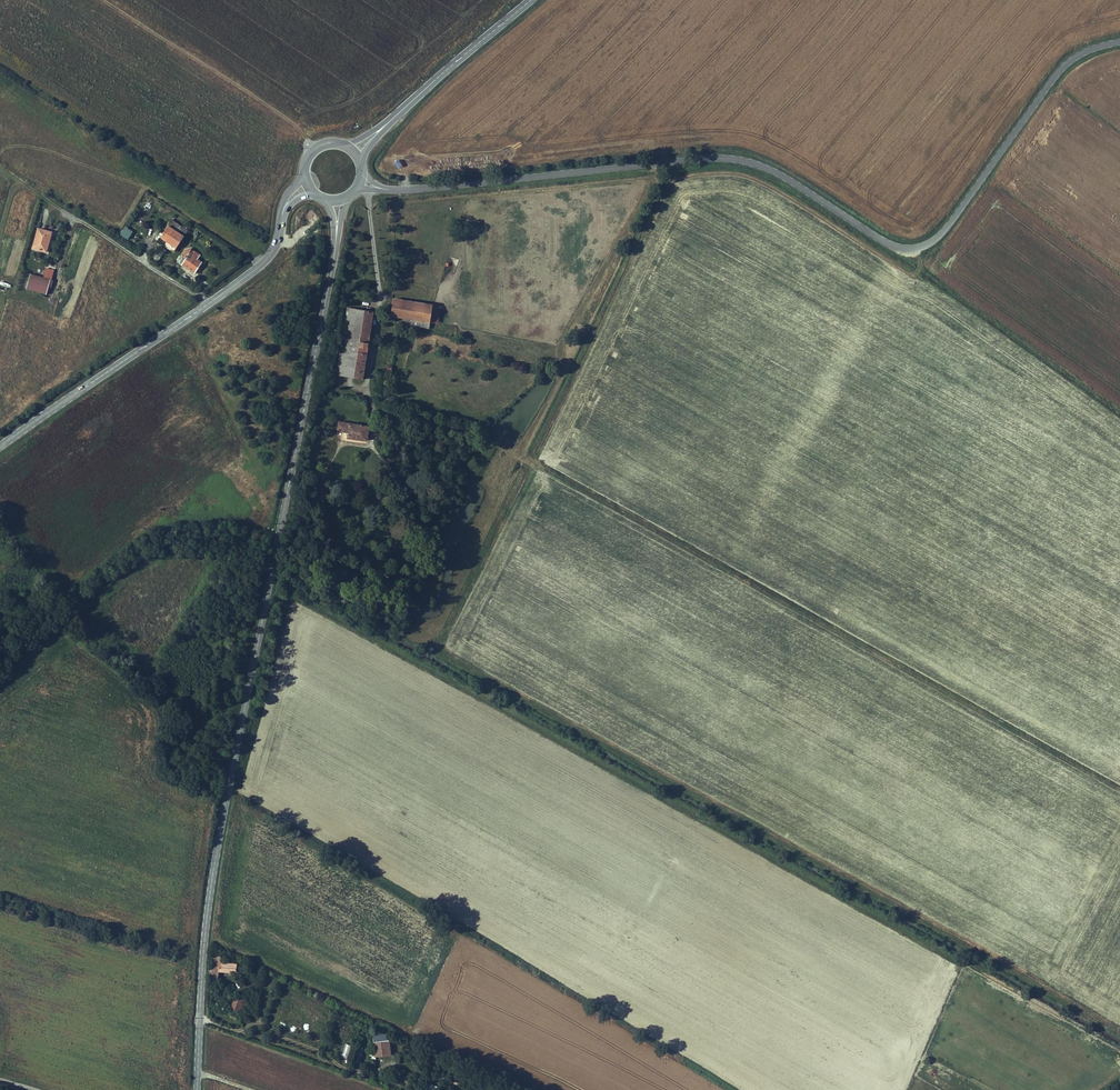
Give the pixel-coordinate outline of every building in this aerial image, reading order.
[(149,210),(154,201),(149,198),(144,208),(149,210)] [(180,237),(184,231),(168,221),(164,227),(180,237)] [(50,229),(37,226),(32,246),(44,249),(50,229)] [(125,226),(120,235),(128,240),(133,232),(125,226)] [(170,252),(180,237),(164,227),(157,238),(160,239),(157,244),(170,252)] [(191,275),(195,270),(192,268),(196,262),(194,261),(197,256),(188,250),(177,265),(191,275)] [(153,253),(151,257),(158,262),(160,258),(153,253)] [(46,268),(43,278),(30,274),(26,290),(47,295),(53,270),(46,268)] [(393,299),(391,316),(398,317),(401,300),(393,299)] [(404,318),(429,322),(430,322),(433,305),(401,300),(398,317),(404,318)] [(433,305),(430,322),(438,323),(440,307),(433,305)] [(337,375),(363,379),(373,312),(348,307),(342,340),(340,340),(340,342),(342,342),(337,375)] [(429,327),(429,322),(404,318),(404,321),(402,321),(402,323),(403,323),(429,327)] [(348,438),(367,441),(369,427),(353,424),(353,423),(351,422),(350,424),(339,422),(338,430),(349,432),(348,438)] [(210,955),(209,970),(218,971),(236,972),(236,964),(219,962),(220,956),(210,955)] [(231,1008),(238,1010),(242,1000),(235,997),(231,1008)] [(387,1031),(373,1033),(374,1040),(388,1038),(387,1031)] [(389,1041),(374,1042),(375,1055),(390,1054),(389,1041)]
